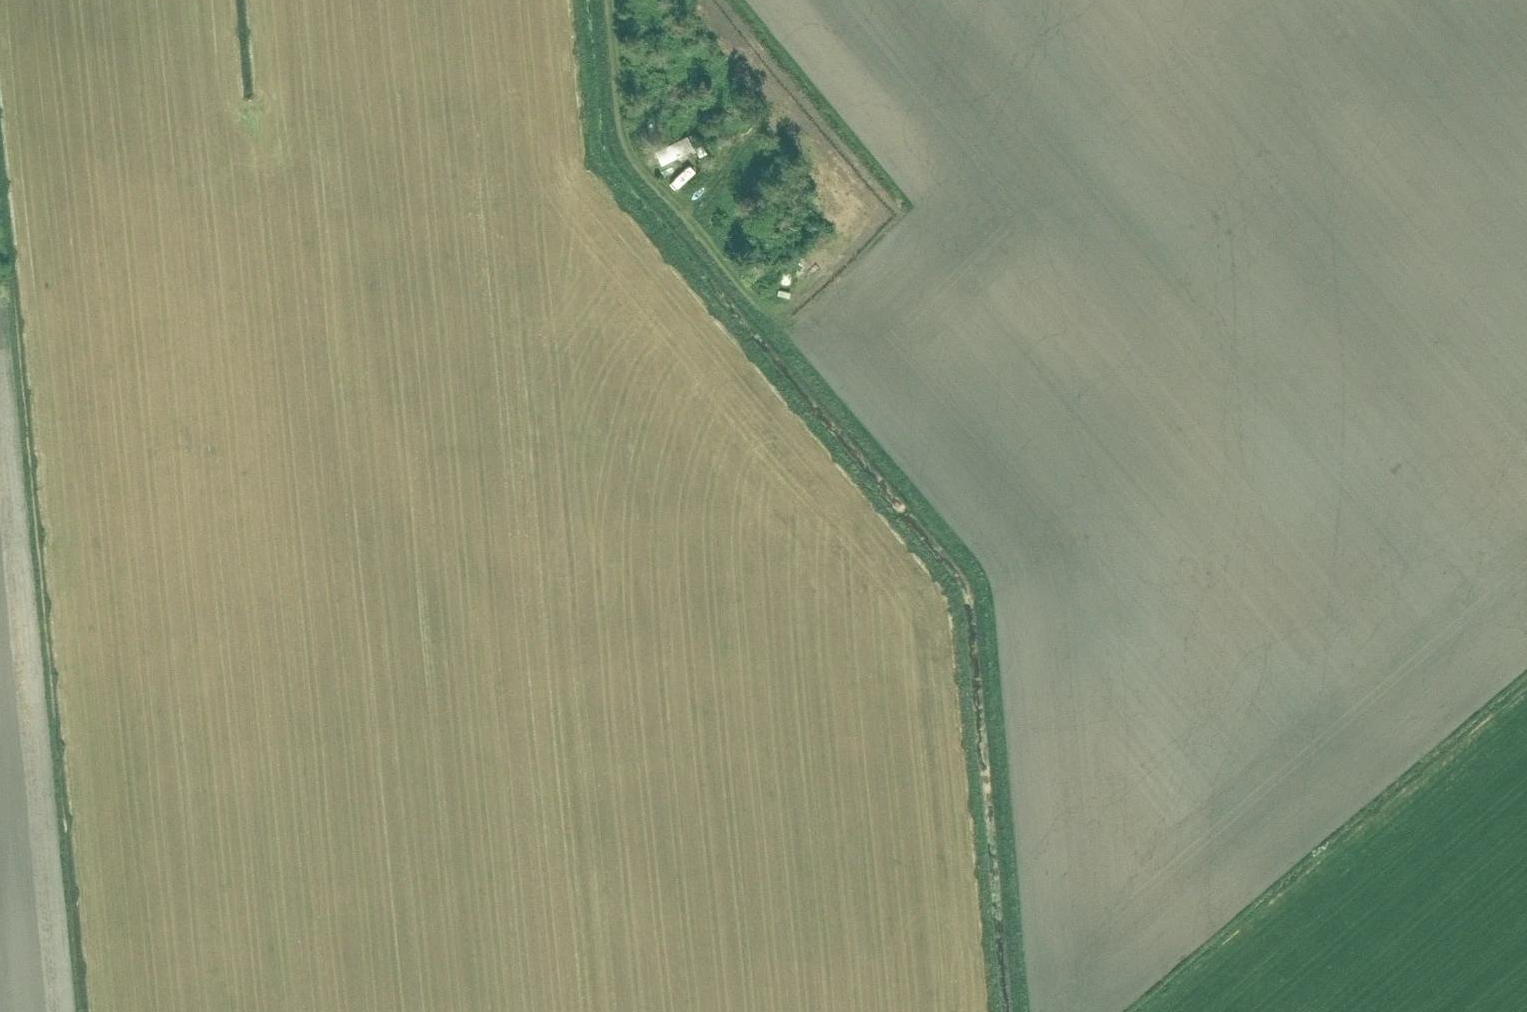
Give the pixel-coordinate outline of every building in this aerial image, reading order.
[(662,156),(693,144),(690,135),(659,147),(662,156)]
